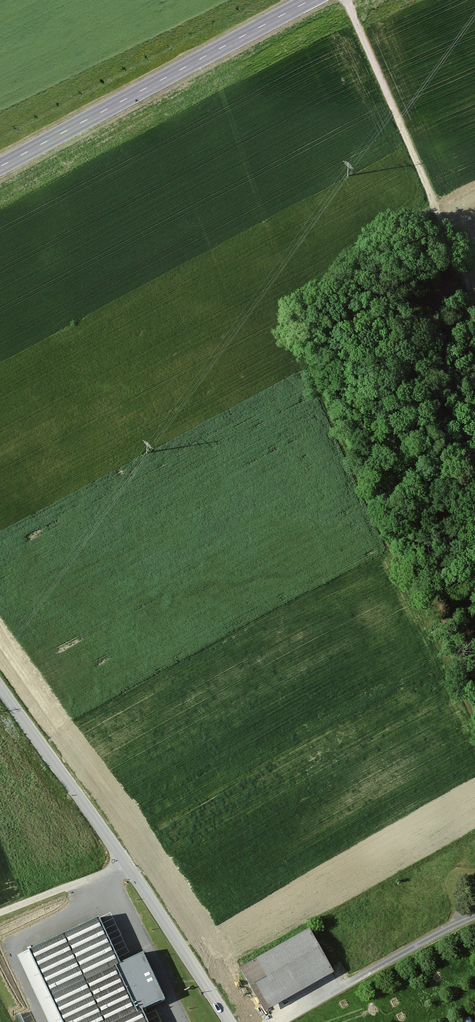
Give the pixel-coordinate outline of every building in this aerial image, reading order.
[(20,959),(50,1021),(147,1021),(142,1011),(165,1001),(144,955),(119,967),(98,922),(20,959)] [(308,930),(240,969),(264,1012),(332,973),(308,930)]
